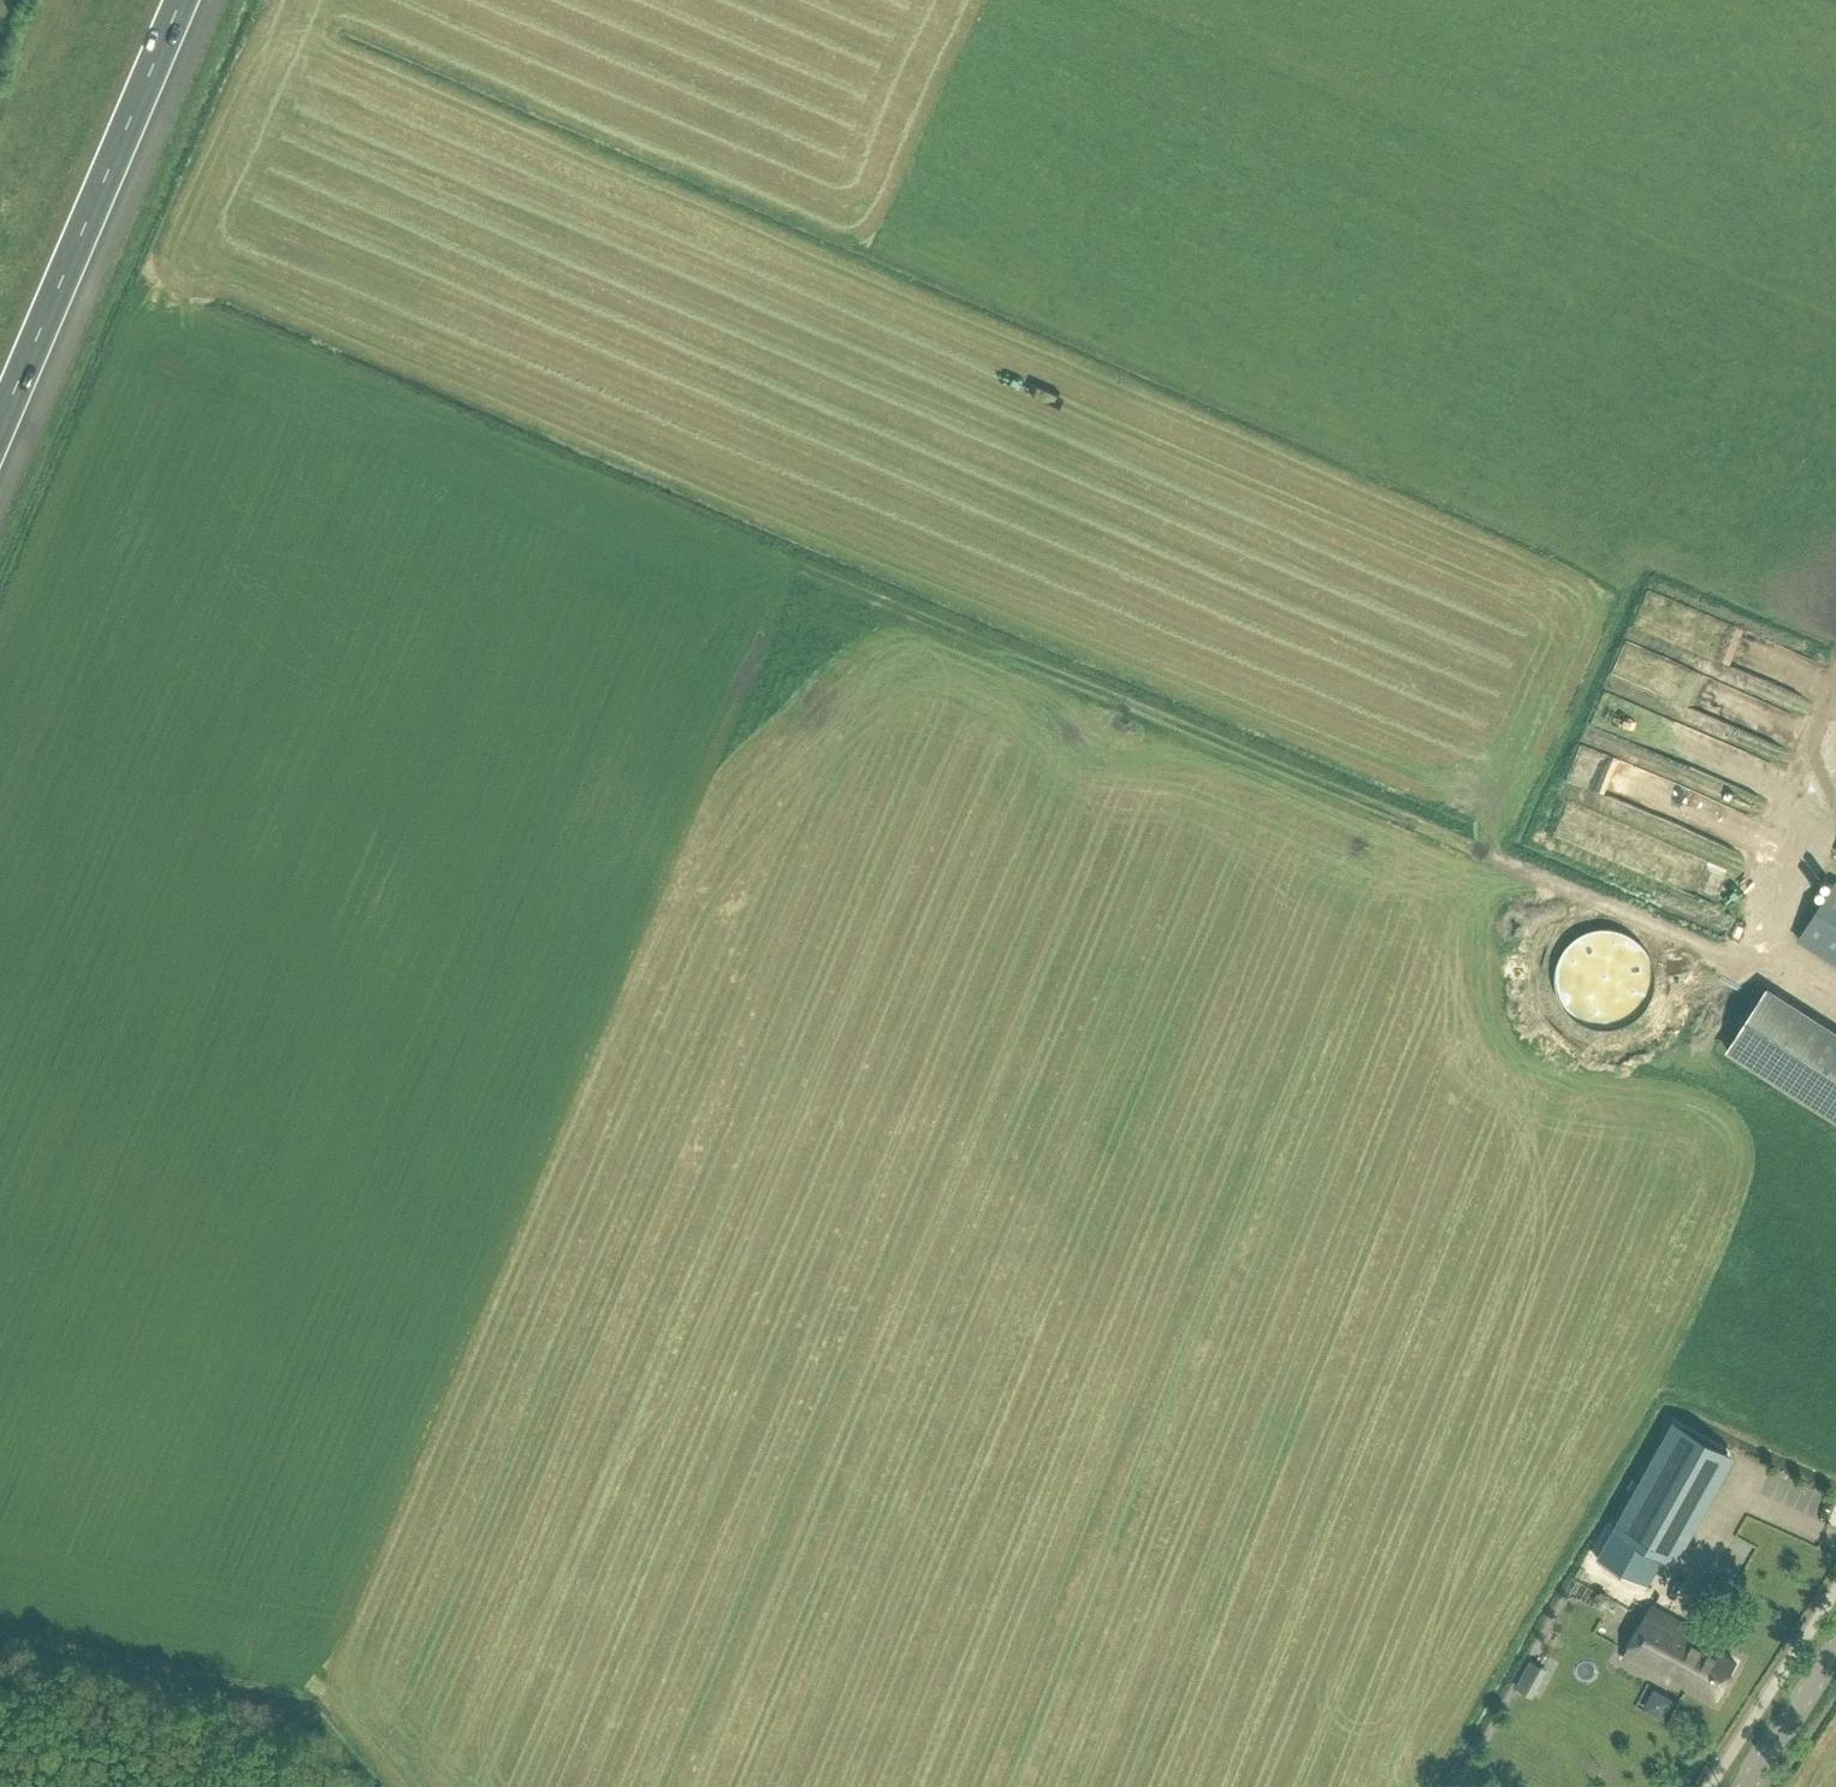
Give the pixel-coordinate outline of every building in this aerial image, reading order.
[(1670,660),(1664,689),(1687,694),(1690,682),(1681,681),(1685,663),(1670,660)] [(1799,940),(1835,964),(1835,881),(1799,940)] [(1707,951),(1668,1012),(1729,1051),(1768,990),(1707,951)] [(1835,1118),(1835,1033),(1768,990),(1729,1051),(1835,1118)] [(1729,1450),(1675,1420),(1615,1529),(1656,1552),(1668,1559),(1729,1450)] [(1656,1552),(1615,1529),(1598,1558),(1640,1581),(1656,1552)] [(1783,1592),(1774,1609),(1786,1615),(1795,1598),(1783,1592)] [(1715,1649),(1718,1641),(1653,1605),(1625,1657),(1669,1681),(1673,1673),(1718,1698),(1737,1662),(1715,1649)] [(1549,1662),(1539,1681),(1551,1687),(1560,1668),(1549,1662)]
